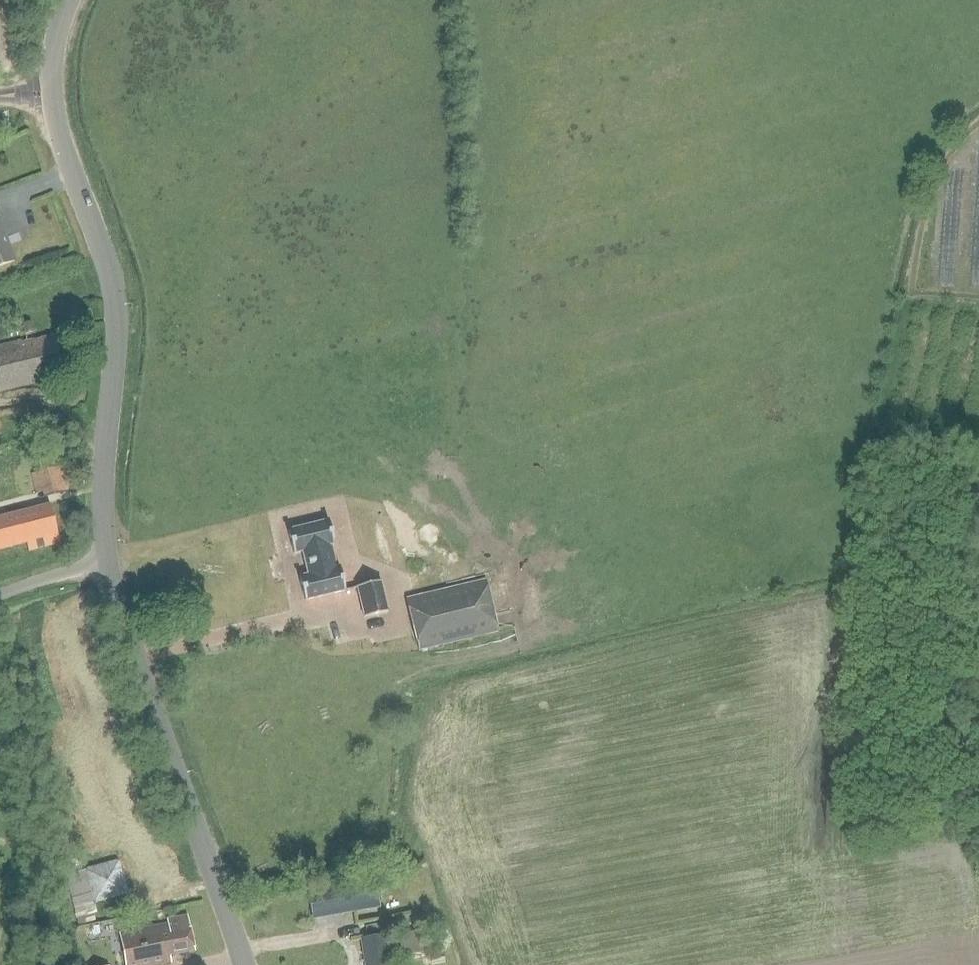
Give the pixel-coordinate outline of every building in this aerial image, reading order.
[(6,237),(0,221),(0,268),(15,262),(6,237)] [(22,322),(25,333),(33,331),(31,320),(22,322)] [(66,366),(58,333),(22,343),(21,341),(0,346),(0,392),(32,384),(30,375),(66,366)] [(48,467),(49,491),(67,490),(65,466),(48,467)] [(6,511),(0,512),(0,549),(26,542),(28,551),(60,543),(50,505),(12,515),(12,518),(8,519),(6,511)] [(326,545),(335,543),(329,519),(288,529),(294,553),(302,551),(308,574),(300,576),(305,599),(346,589),(340,566),(332,568),(326,545)] [(485,578),(407,597),(419,650),(498,631),(485,578)] [(381,579),(357,585),(365,616),(388,610),(381,579)] [(103,901),(137,893),(129,857),(95,865),(103,901)] [(308,889),(312,917),(380,906),(375,878),(308,889)] [(194,950),(187,915),(167,919),(167,923),(119,934),(126,964),(157,964),(171,962),(169,955),(194,950)] [(365,964),(389,964),(388,957),(399,955),(396,937),(386,939),(385,934),(360,938),(365,964)]
